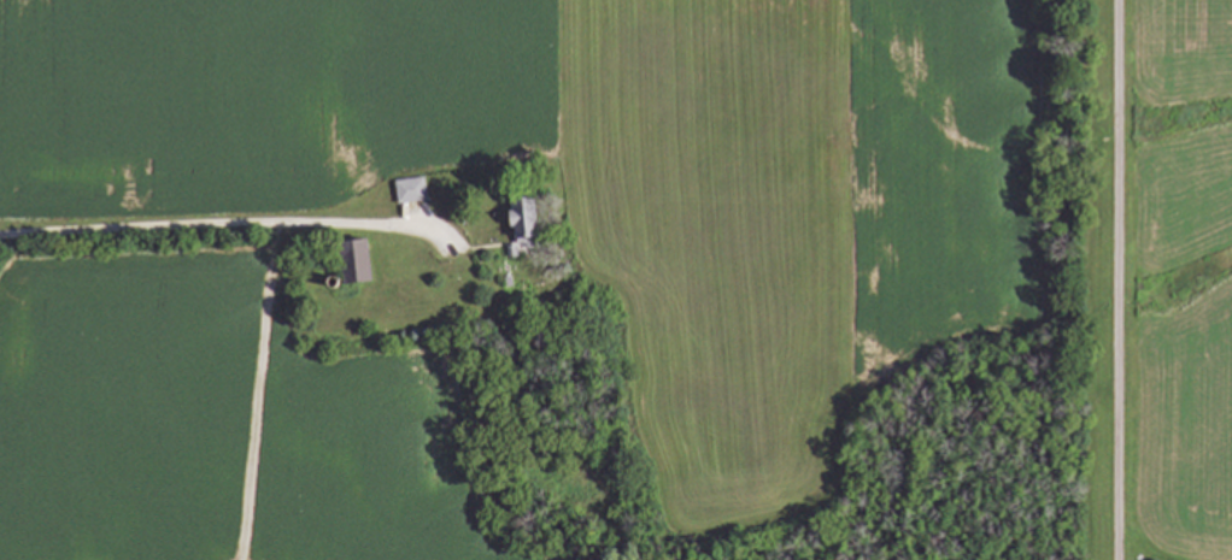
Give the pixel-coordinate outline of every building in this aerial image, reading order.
[(397,200),(425,200),(425,179),(397,179),(397,200)] [(540,241),(536,197),(512,199),(515,243),(540,241)] [(345,283),(373,280),(369,238),(341,241),(345,283)]
